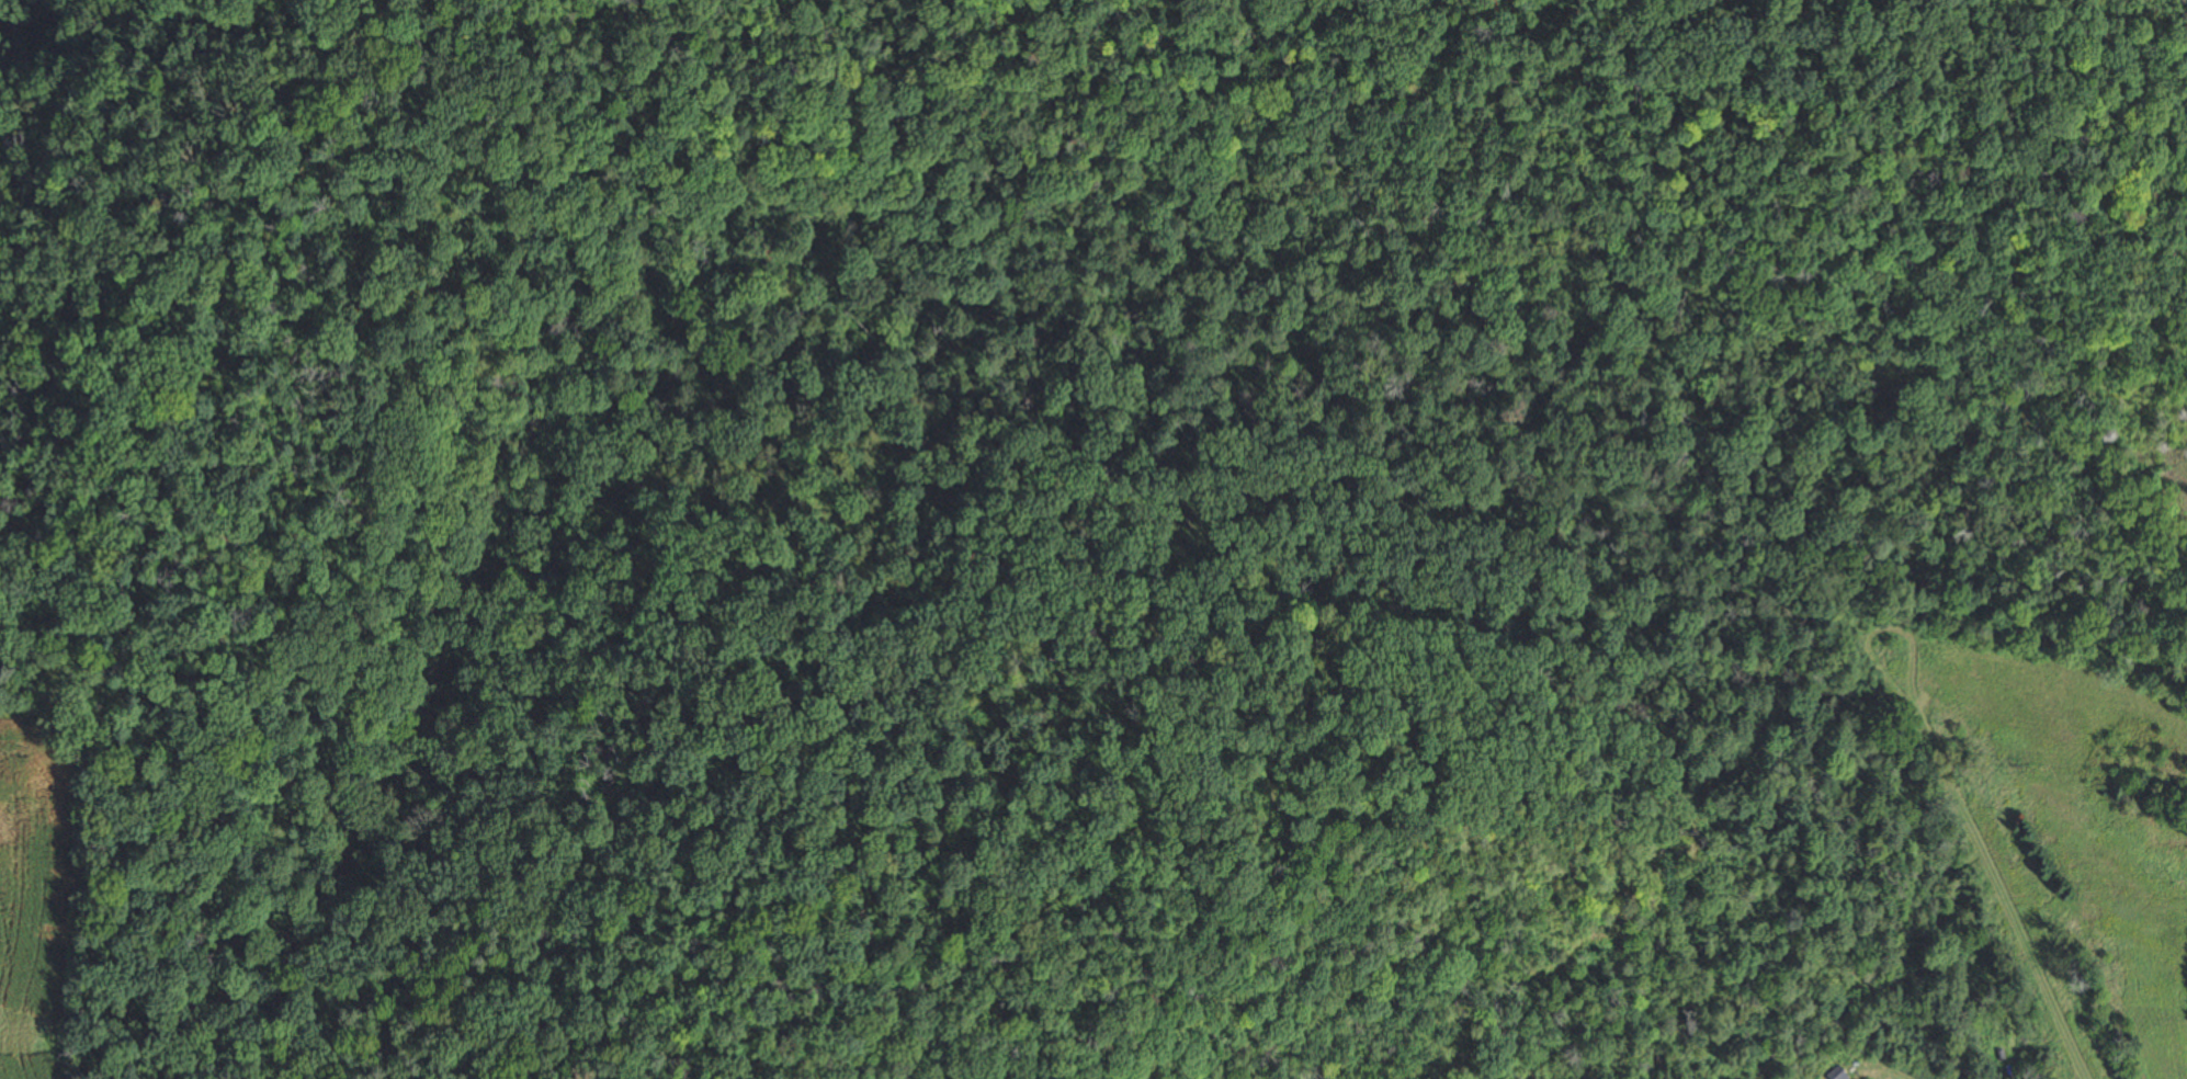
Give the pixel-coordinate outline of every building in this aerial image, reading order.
[(1837,1065),(1823,1075),(1826,1078),(1846,1078),(1837,1065)]
